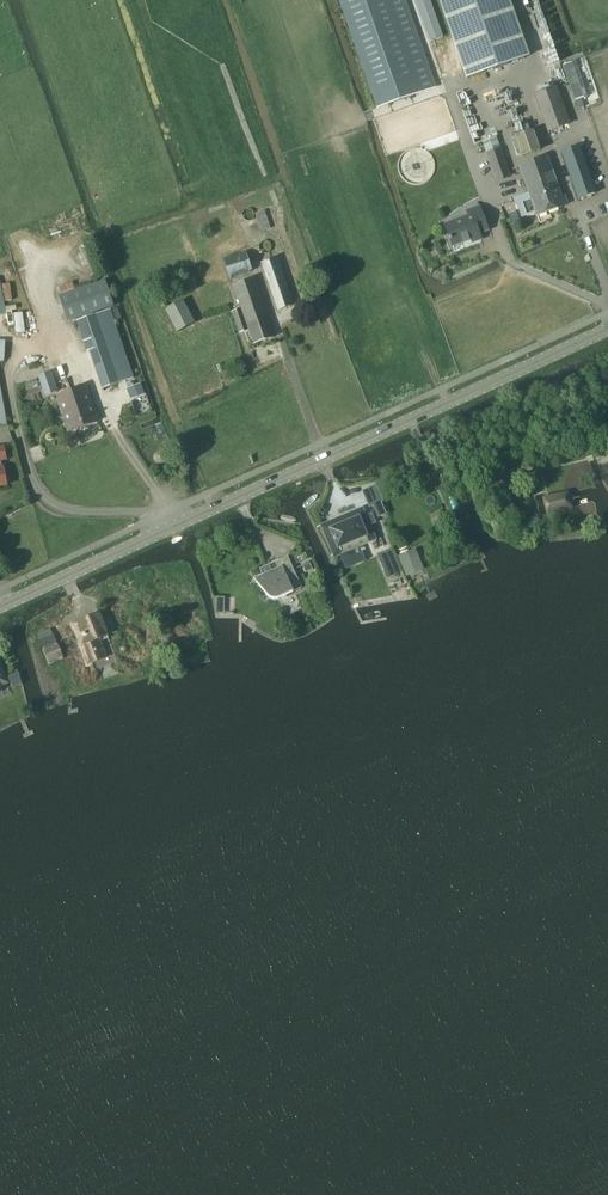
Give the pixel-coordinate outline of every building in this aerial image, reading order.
[(340,4),(377,109),(437,88),(406,0),(338,0),(340,4)] [(469,76),(527,56),(507,0),(442,0),(469,76)] [(548,131),(570,124),(558,88),(536,95),(548,131)] [(522,156),(539,150),(533,132),(516,138),(522,156)] [(496,136),(482,141),(497,183),(511,178),(501,148),(500,148),(496,136)] [(578,200),(596,194),(580,146),(562,152),(578,200)] [(547,156),(517,167),(530,202),(522,204),(527,217),(534,214),(535,217),(564,206),(547,156)] [(452,246),(479,236),(478,233),(488,229),(479,205),(466,210),(467,216),(445,224),(452,246)] [(265,211),(256,214),(262,232),(271,229),(265,211)] [(245,252),(223,260),(230,279),(252,271),(245,252)] [(276,257),(261,263),(278,310),(294,305),(277,257),(276,257)] [(194,275),(180,280),(183,287),(197,282),(194,275)] [(275,336),(255,279),(233,286),(241,308),(232,312),(239,333),(249,330),(253,344),(275,336)] [(59,296),(68,322),(114,307),(105,280),(59,296)] [(71,282),(58,287),(60,294),(74,290),(71,282)] [(183,300),(165,310),(177,333),(196,323),(183,300)] [(133,378),(110,310),(76,321),(87,352),(89,351),(103,389),(133,378)] [(52,371),(38,376),(46,395),(59,391),(52,371)] [(141,384),(127,388),(131,400),(144,395),(141,384)] [(69,432),(84,427),(98,422),(86,386),(57,396),(69,432)] [(496,475),(488,483),(499,493),(507,485),(496,475)] [(573,509),(572,507),(569,493),(568,491),(542,497),(547,515),(573,509)] [(382,503),(373,507),(378,518),(387,515),(382,503)] [(362,508),(328,523),(341,555),(376,541),(362,508)] [(416,549),(398,556),(406,576),(424,569),(416,549)] [(263,575),(254,579),(269,597),(272,599),(278,599),(302,588),(288,556),(279,560),(260,569),(263,575)] [(310,564),(303,567),(306,573),(312,570),(310,564)] [(317,573),(308,577),(311,583),(320,579),(317,573)] [(99,613),(71,624),(88,665),(108,657),(101,640),(109,637),(99,613)] [(49,666),(64,660),(57,643),(42,649),(49,666)] [(9,683),(0,661),(0,687),(9,683)]
